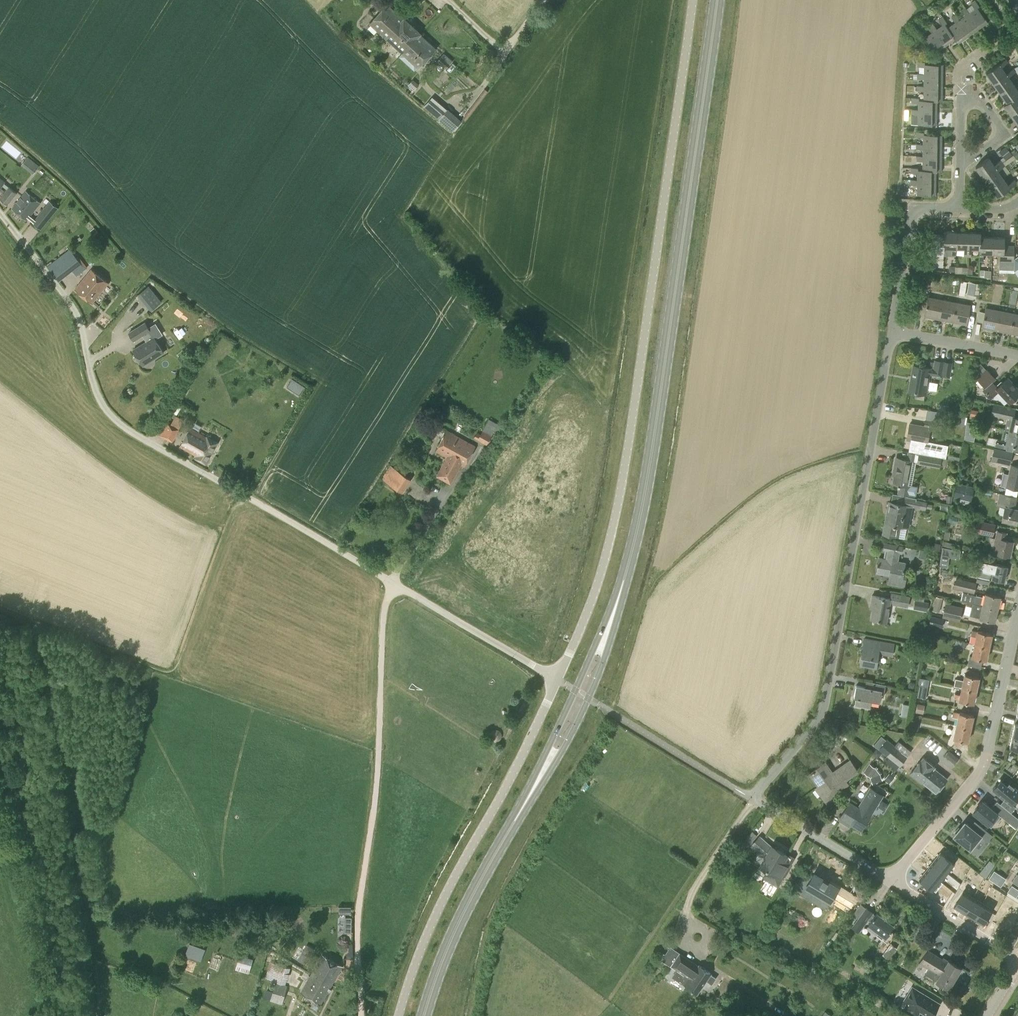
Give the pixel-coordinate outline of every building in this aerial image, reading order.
[(979,28),(988,22),(977,7),(979,5),(975,0),(971,3),(975,8),(969,12),(968,13),(979,28)] [(387,38),(403,19),(387,4),(370,22),(387,38)] [(968,13),(969,12),(965,7),(961,10),(965,15),(959,19),(958,20),(969,35),(979,28),(968,13)] [(958,20),(959,19),(956,14),(951,17),(955,22),(948,27),(956,37),(955,38),(958,43),(969,35),(958,20)] [(956,37),(948,27),(945,23),(947,22),(943,16),(938,19),(942,25),(937,28),(936,29),(947,44),(955,38),(956,37)] [(403,53),(420,34),(421,33),(404,18),(403,19),(387,38),(403,53)] [(936,29),(937,28),(933,23),(929,26),(932,32),(925,37),(935,52),(947,44),(936,29)] [(420,34),(403,53),(419,67),(436,49),(420,34)] [(445,69),(451,62),(443,54),(436,61),(445,69)] [(999,92),(1013,82),(1008,76),(1015,72),(1012,68),(1006,73),(1001,66),(1008,62),(1006,58),(986,72),(999,92)] [(924,76),(942,76),(942,64),(924,64),(924,61),(918,61),(917,66),(924,66),(924,73),(924,76)] [(924,76),(924,73),(917,73),(917,78),(924,78),(924,85),(924,88),(942,88),(942,76),(924,76)] [(414,90),(419,84),(413,79),(408,85),(406,82),(404,84),(407,86),(408,85),(414,90)] [(1017,109),(1017,97),(1017,95),(1017,94),(1017,90),(1013,82),(999,92),(1006,102),(1003,104),(1010,114),(1017,109)] [(936,100),(942,100),(942,88),(924,88),(924,85),(917,85),(917,97),(918,97),(918,100),(924,100),(936,100)] [(936,100),(924,100),(918,100),(918,97),(917,97),(912,97),(912,102),(918,102),(918,109),(918,112),(936,112),(936,100)] [(446,110),(431,98),(424,106),(439,119),(438,119),(452,131),(462,121),(447,108),(446,110)] [(918,112),(918,109),(911,109),(911,114),(918,114),(918,124),(936,124),(936,112),(918,112)] [(923,146),(941,147),(941,134),(923,134),(923,132),(917,132),(917,137),(923,137),(923,144),(923,146)] [(923,146),(923,144),(917,143),(916,149),(923,149),(923,155),(923,158),(941,158),(941,147),(923,146)] [(1012,155),(1005,146),(999,151),(1005,160),(1012,155)] [(923,158),(923,155),(916,155),(916,160),(923,161),(923,170),(936,170),(936,171),(941,171),(941,158),(923,158)] [(40,166),(28,156),(21,165),(33,174),(40,166)] [(982,176),(1002,162),(1000,159),(994,164),(989,157),(975,166),(982,176)] [(989,186),(1003,177),(998,170),(1004,165),(1002,162),(982,176),(989,186)] [(936,170),(923,170),(917,170),(917,167),(911,167),(911,172),(917,173),(917,179),(917,182),(935,183),(936,171),(936,170)] [(1003,177),(989,186),(997,196),(1016,182),(1014,179),(1008,184),(1003,177)] [(917,182),(917,179),(910,179),(910,185),(917,185),(917,194),(935,194),(935,183),(917,182)] [(17,193),(9,187),(0,198),(8,204),(17,193)] [(26,219),(41,202),(26,191),(12,208),(26,219)] [(53,199),(34,219),(42,226),(61,206),(53,199)] [(94,227),(90,231),(94,236),(99,232),(94,227)] [(955,248),(956,231),(944,231),(944,235),(944,247),(952,247),(952,255),(956,256),(956,248),(955,248)] [(967,256),(968,232),(956,231),(955,248),(956,248),(964,248),(964,256),(967,256)] [(980,236),(981,232),(968,232),(967,256),(971,256),(971,248),(979,248),(980,236)] [(944,235),(932,235),(931,259),(935,259),(935,251),(944,251),(944,247),(944,235)] [(992,236),(980,236),(979,248),(979,260),(983,260),(983,252),(992,253),(992,236)] [(992,236),(992,253),(1000,253),(1000,261),(1014,261),(1014,245),(1004,245),(1004,237),(992,236)] [(77,276),(86,269),(70,249),(47,266),(58,281),(72,270),(77,276)] [(92,303),(108,282),(91,269),(75,289),(92,303)] [(991,278),(991,271),(984,270),(980,269),(979,276),(991,278)] [(969,294),(978,296),(980,283),(971,282),(969,294)] [(152,292),(143,299),(151,309),(160,302),(152,292)] [(938,318),(942,299),(928,296),(924,316),(938,318)] [(953,321),(956,302),(942,299),(938,318),(953,321)] [(956,302),(953,321),(967,324),(971,305),(956,302)] [(996,330),(1000,310),(986,307),(982,327),(996,330)] [(1010,332),(1014,313),(1000,310),(996,330),(1010,332)] [(153,337),(149,330),(150,330),(145,322),(129,332),(134,340),(145,333),(149,340),(133,350),(143,365),(164,352),(154,337),(153,337)] [(949,377),(952,363),(935,360),(933,368),(913,365),(909,391),(926,393),(929,374),(949,377)] [(993,382),(996,378),(986,368),(985,369),(981,374),(976,379),(985,388),(992,381),(993,382)] [(293,375),(286,387),(300,396),(307,384),(293,375)] [(1007,377),(1003,382),(1002,381),(1000,381),(995,386),(993,383),(985,391),(991,397),(998,390),(1009,402),(1010,401),(1012,402),(1014,402),(1017,399),(1017,389),(1007,377)] [(189,389),(184,386),(180,393),(184,396),(189,389)] [(1017,431),(1017,417),(1014,416),(1016,409),(993,404),(990,415),(1007,418),(1005,428),(1017,431)] [(477,432),(474,438),(487,445),(492,435),(495,430),(497,431),(501,425),(489,418),(480,433),(477,432)] [(171,442),(180,428),(166,420),(158,435),(171,442)] [(936,428),(937,422),(925,420),(924,426),(910,423),(907,439),(927,443),(930,427),(936,428)] [(206,437),(191,428),(181,446),(197,455),(195,458),(205,463),(211,453),(217,442),(207,436),(206,437)] [(1005,428),(1004,429),(1001,439),(988,436),(987,443),(1006,447),(1006,449),(1012,451),(1014,445),(1017,446),(1017,431),(1005,428)] [(463,465),(474,445),(448,431),(437,451),(448,457),(437,476),(450,483),(460,464),(463,465)] [(1009,465),(1013,452),(994,447),(991,461),(1009,465)] [(939,467),(941,458),(915,453),(914,461),(917,462),(917,463),(939,467)] [(908,485),(912,460),(897,458),(894,476),(893,483),(899,484),(897,493),(908,495),(910,486),(908,485)] [(1001,485),(1017,489),(1017,466),(1011,464),(1009,474),(1003,473),(1001,485)] [(403,493),(412,479),(391,466),(382,479),(403,493)] [(956,482),(953,496),(971,500),(974,486),(956,482)] [(918,493),(920,485),(912,483),(910,491),(918,493)] [(1017,515),(1017,509),(1014,508),(1016,497),(1000,493),(997,505),(1005,506),(1002,519),(1016,523),(1017,515)] [(916,500),(903,498),(902,504),(889,501),(887,510),(889,511),(887,523),(885,523),(883,534),(894,536),(899,537),(901,526),(908,527),(912,506),(925,509),(927,501),(916,499),(916,500)] [(992,536),(995,523),(975,519),(973,531),(992,536)] [(1010,556),(1013,541),(1005,539),(1006,532),(997,530),(992,552),(1010,556)] [(901,552),(903,546),(884,542),(883,549),(888,550),(886,559),(879,557),(876,572),(889,575),(888,583),(904,586),(906,574),(903,573),(905,562),(897,561),(899,552),(901,552)] [(959,560),(960,552),(942,549),(939,568),(947,569),(949,559),(959,560)] [(919,550),(918,558),(926,560),(927,552),(919,550)] [(1004,580),(1007,566),(996,563),(996,561),(979,557),(976,568),(979,569),(976,581),(988,584),(990,576),(992,577),(1004,580)] [(974,593),(976,582),(956,578),(954,588),(974,593)] [(972,602),(997,608),(1000,596),(985,592),(984,597),(963,592),(961,600),(972,602)] [(886,621),(890,603),(907,607),(909,596),(891,593),(890,598),(872,595),(870,604),(873,605),(870,618),(886,621)] [(939,612),(942,598),(935,596),(932,610),(939,612)] [(915,600),(913,609),(927,611),(929,602),(915,600)] [(994,620),(997,608),(972,602),(969,615),(979,617),(994,620)] [(959,620),(962,607),(945,603),(942,616),(959,620)] [(941,627),(944,619),(931,615),(928,624),(941,627)] [(974,643),(989,646),(992,633),(977,630),(977,631),(971,630),(970,635),(976,636),(974,643)] [(892,655),(894,643),(880,641),(864,638),(860,663),(876,666),(878,652),(892,655)] [(980,668),(983,659),(986,660),(989,646),(974,643),(972,656),(969,655),(967,665),(980,668)] [(979,677),(979,676),(980,672),(967,669),(966,674),(964,673),(963,680),(955,678),(954,685),(961,687),(976,690),(979,677)] [(872,688),(856,685),(854,696),(856,696),(855,705),(870,708),(872,699),(880,701),(881,694),(883,694),(885,684),(873,682),(872,688)] [(925,698),(928,687),(918,685),(916,697),(925,698)] [(973,703),(976,690),(961,687),(960,694),(955,693),(954,698),(959,699),(958,700),(973,703)] [(909,706),(902,705),(901,717),(907,718),(909,706)] [(956,725),(971,728),(974,715),(959,711),(959,713),(953,711),(952,717),(958,718),(956,725)] [(920,719),(912,718),(909,731),(917,732),(920,719)] [(968,741),(971,728),(956,725),(953,738),(955,738),(954,744),(960,745),(961,740),(968,741)] [(833,743),(842,732),(837,728),(828,739),(833,743)] [(1012,735),(1009,747),(1017,749),(1017,736),(1012,735)] [(895,770),(899,766),(900,766),(911,751),(898,741),(895,745),(886,739),(878,749),(886,756),(883,760),(895,770)] [(960,758),(949,751),(944,757),(954,764),(960,758)] [(921,783),(923,781),(934,768),(935,766),(923,756),(910,774),(921,783)] [(845,779),(857,770),(850,760),(832,772),(825,762),(809,773),(822,792),(820,793),(827,803),(833,799),(831,795),(848,783),(845,779)] [(873,766),(870,764),(864,772),(869,776),(870,777),(872,784),(882,780),(880,774),(875,768),(873,766)] [(934,768),(923,781),(936,792),(947,778),(934,768)] [(1000,778),(992,789),(998,795),(999,794),(1003,798),(1004,799),(1000,803),(1011,812),(1016,807),(1012,804),(1017,797),(1017,788),(1015,786),(1014,786),(1009,782),(1007,784),(1000,778)] [(861,829),(882,795),(870,787),(858,807),(850,802),(839,819),(849,825),(850,823),(861,829)] [(982,799),(972,812),(988,824),(991,827),(1000,815),(1016,828),(1017,825),(1017,818),(997,801),(992,807),(982,799)] [(992,835),(974,821),(970,826),(965,821),(953,836),(970,850),(971,849),(972,850),(982,838),(987,841),(992,835)] [(750,843),(757,836),(752,831),(745,839),(750,843)] [(759,836),(751,845),(759,853),(761,850),(767,855),(761,865),(773,873),(769,880),(777,885),(783,874),(785,875),(789,868),(787,867),(790,863),(783,858),(786,854),(773,846),(772,847),(759,836)] [(940,852),(933,861),(947,872),(954,863),(940,852)] [(933,861),(926,869),(940,881),(947,872),(933,861)] [(986,877),(991,870),(985,865),(979,872),(986,877)] [(1004,873),(997,868),(993,874),(1000,878),(1004,873)] [(926,869),(919,878),(934,889),(940,881),(926,869)] [(807,886),(829,900),(832,894),(851,905),(856,895),(839,885),(838,887),(815,873),(811,879),(803,874),(795,888),(803,893),(807,886)] [(963,891),(954,906),(963,912),(973,896),(963,891)] [(973,896),(963,912),(973,918),(982,902),(973,896)] [(982,902),(973,918),(982,923),(992,908),(982,902)] [(875,915),(872,913),(873,912),(866,907),(857,918),(865,924),(869,920),(870,921),(869,923),(885,935),(893,924),(877,912),(875,915)] [(926,924),(920,920),(914,931),(919,934),(926,924)] [(1017,936),(1012,933),(1006,942),(1012,945),(1017,936)] [(202,960),(206,947),(190,942),(186,955),(202,960)] [(299,946),(293,957),(307,965),(313,954),(311,953),(314,948),(307,944),(304,949),(299,946)] [(942,957),(927,949),(917,965),(921,968),(923,965),(928,968),(925,973),(948,988),(961,967),(943,956),(942,957)] [(706,980),(712,984),(716,978),(710,973),(699,965),(698,966),(680,953),(671,965),(689,977),(684,984),(697,992),(706,980)] [(249,973),(253,958),(240,954),(236,969),(249,973)] [(312,972),(332,984),(343,966),(322,954),(312,972)] [(285,984),(290,968),(270,962),(265,978),(285,984)] [(321,1003),(332,984),(312,972),(301,992),(321,1003)] [(877,981),(872,979),(867,987),(873,990),(877,981)] [(282,1004),(288,985),(275,982),(270,1000),(282,1004)] [(940,1003),(912,986),(903,1001),(906,1003),(904,1008),(914,1014),(917,1010),(927,1015),(932,1015),(940,1003)]
